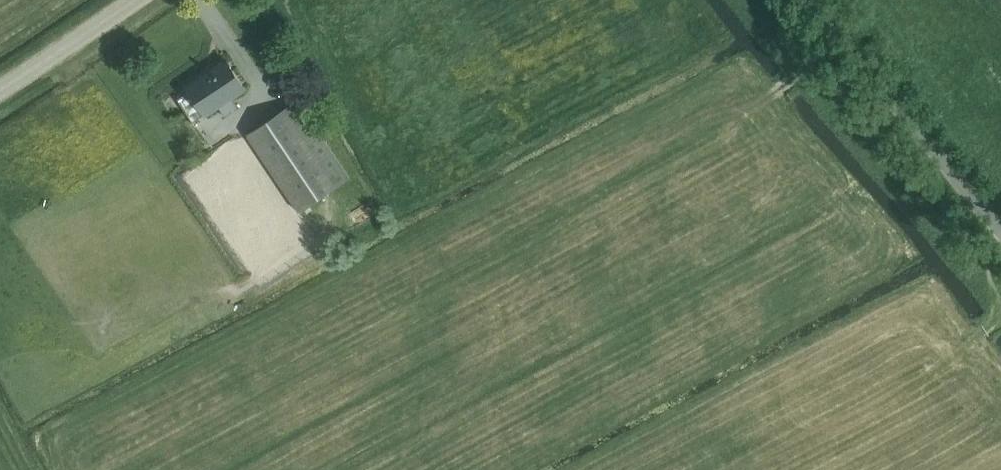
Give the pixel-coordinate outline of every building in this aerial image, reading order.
[(191,75),(218,61),(213,52),(187,66),(191,75)] [(245,88),(226,59),(185,86),(189,91),(178,99),(192,121),(204,113),(205,115),(245,88)] [(298,100),(248,134),(299,211),(349,177),(298,100)]
